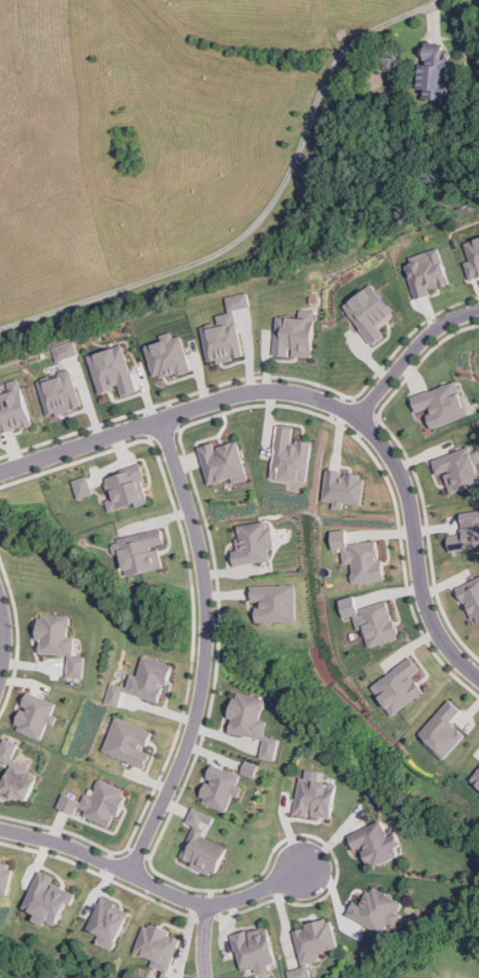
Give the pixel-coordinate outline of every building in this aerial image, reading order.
[(419,88),(426,89),(426,98),(451,99),(453,59),(442,58),(443,44),(425,43),(424,62),(420,61),(419,88)] [(463,238),(470,260),(465,262),(470,279),(478,276),(478,233),(463,238)] [(403,259),(415,299),(430,294),(429,289),(450,283),(440,248),(403,259)] [(342,305),(371,345),(385,335),(379,328),(395,316),(372,283),(342,305)] [(200,325),(207,361),(216,359),(217,362),(242,357),(233,309),(249,306),(246,291),(225,295),(228,312),(215,315),(217,322),(200,325)] [(276,316),(273,356),(312,358),(316,311),(300,309),(300,318),(276,316)] [(181,334),(172,337),(171,331),(159,334),(161,340),(144,345),(154,379),(190,369),(181,334)] [(78,354),(74,340),(52,346),(56,361),(78,354)] [(87,354),(98,393),(119,387),(121,395),(136,391),(123,344),(87,354)] [(82,406),(70,369),(36,380),(48,417),(82,406)] [(32,424),(19,378),(6,382),(8,389),(0,391),(0,433),(32,424)] [(409,397),(415,412),(424,409),(432,428),(468,415),(455,380),(409,397)] [(312,441),(292,440),(293,426),(277,425),(272,477),(308,481),(312,441)] [(248,480),(239,440),(215,446),(214,442),(199,446),(209,485),(232,479),(234,483),(248,480)] [(437,475),(444,473),(450,492),(478,484),(478,463),(478,450),(472,452),(471,446),(432,458),(437,475)] [(109,510),(135,502),(136,506),(149,502),(143,480),(146,479),(141,465),(104,476),(111,498),(106,499),(109,510)] [(343,503),(362,505),(365,475),(341,473),(341,470),(326,469),(323,500),(333,502),(333,508),(343,509),(343,503)] [(93,494),(87,475),(72,480),(78,498),(93,494)] [(478,547),(478,510),(460,512),(463,533),(448,534),(450,550),(478,547)] [(237,525),(240,539),(236,539),(237,549),(232,550),(234,565),(270,560),(269,548),(274,547),(269,519),(237,525)] [(164,567),(159,546),(166,544),(162,528),(118,538),(126,575),(164,567)] [(382,580),(378,539),(346,543),(345,529),(330,530),(332,549),(341,548),(343,564),(350,563),(352,583),(382,580)] [(478,621),(478,577),(459,586),(474,623),(478,621)] [(297,620),(296,584),(251,585),(251,601),(257,601),(258,622),(297,620)] [(338,599),(343,618),(353,615),(357,629),(364,627),(369,646),(398,639),(388,600),(357,608),(353,595),(338,599)] [(39,652),(70,654),(68,677),(85,678),(86,656),(75,655),(76,636),(71,636),(72,615),(40,612),(38,640),(40,640),(39,652)] [(173,664),(143,656),(138,675),(130,673),(127,686),(110,682),(104,703),(119,707),(123,691),(159,701),(164,683),(168,684),(173,664)] [(393,715),(425,691),(412,675),(420,669),(410,656),(371,686),(393,715)] [(57,703),(28,691),(22,707),(23,707),(14,728),(42,739),(48,723),(55,725),(58,716),(53,714),(57,703)] [(276,760),(281,738),(265,735),(268,720),(262,719),(267,699),(236,692),(230,718),(232,718),(229,732),(265,740),(262,756),(276,760)] [(445,758),(466,735),(451,721),(461,710),(449,699),(418,734),(445,758)] [(152,731),(114,717),(102,752),(145,767),(151,751),(146,749),(152,731)] [(19,743),(4,737),(0,748),(0,762),(7,765),(0,785),(0,795),(11,799),(12,795),(29,801),(38,776),(29,772),(31,765),(13,759),(19,743)] [(248,760),(243,772),(255,778),(260,765),(248,760)] [(227,811),(234,794),(239,797),(243,786),(238,784),(242,775),(213,763),(207,779),(208,780),(200,801),(227,811)] [(470,779),(478,786),(478,768),(470,779)] [(295,814),(311,817),(311,814),(332,818),(338,783),(301,776),(295,814)] [(114,825),(127,789),(99,779),(92,797),(84,794),(82,800),(63,793),(57,807),(75,814),(76,811),(114,825)] [(228,846),(206,837),(215,816),(193,807),(187,822),(193,824),(180,856),(192,861),(191,865),(216,876),(228,846)] [(349,834),(355,849),(363,846),(372,867),(401,855),(397,847),(402,845),(396,833),(389,836),(383,820),(349,834)] [(9,895),(15,866),(0,863),(0,893),(9,895)] [(53,883),(55,876),(40,870),(24,908),(35,913),(32,920),(45,925),(47,921),(59,926),(74,892),(53,883)] [(347,914),(383,934),(388,926),(395,930),(404,915),(399,912),(405,903),(373,884),(361,904),(355,901),(347,914)] [(115,950),(131,909),(101,897),(89,929),(100,933),(97,943),(115,950)] [(303,967),(289,970),(291,977),(314,977),(310,962),(323,959),(321,953),(340,948),(332,917),(304,924),(305,927),(294,930),(303,967)] [(170,935),(171,931),(144,923),(135,953),(154,959),(152,966),(164,969),(162,977),(183,977),(184,976),(172,972),(182,938),(170,935)] [(278,967),(269,926),(233,934),(241,969),(256,965),(258,972),(278,967)]
